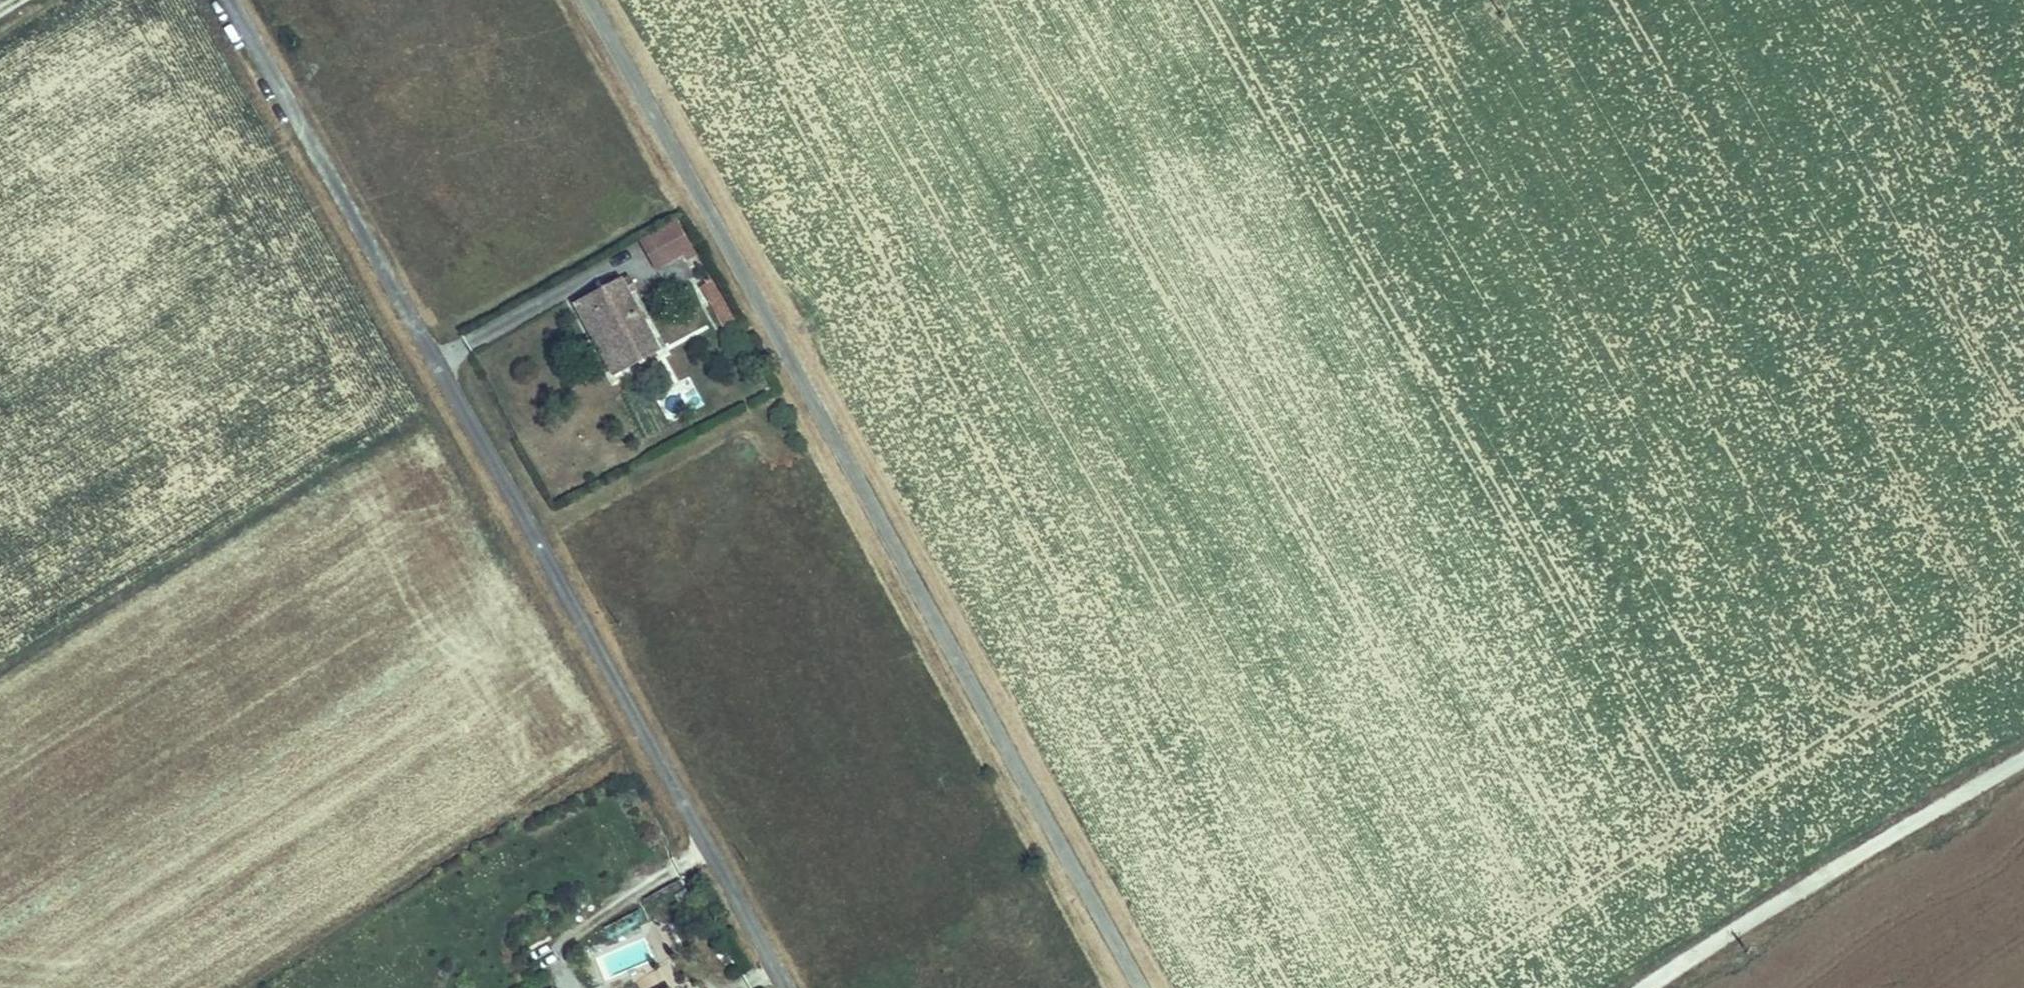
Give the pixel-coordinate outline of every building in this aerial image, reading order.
[(690,263),(701,258),(678,219),(642,240),(656,265),(682,251),(690,263)] [(623,277),(596,292),(606,308),(594,316),(622,365),(660,344),(623,277)] [(718,312),(727,308),(717,290),(708,296),(718,312)] [(609,371),(622,365),(594,316),(606,308),(596,292),(574,304),(609,371)]
